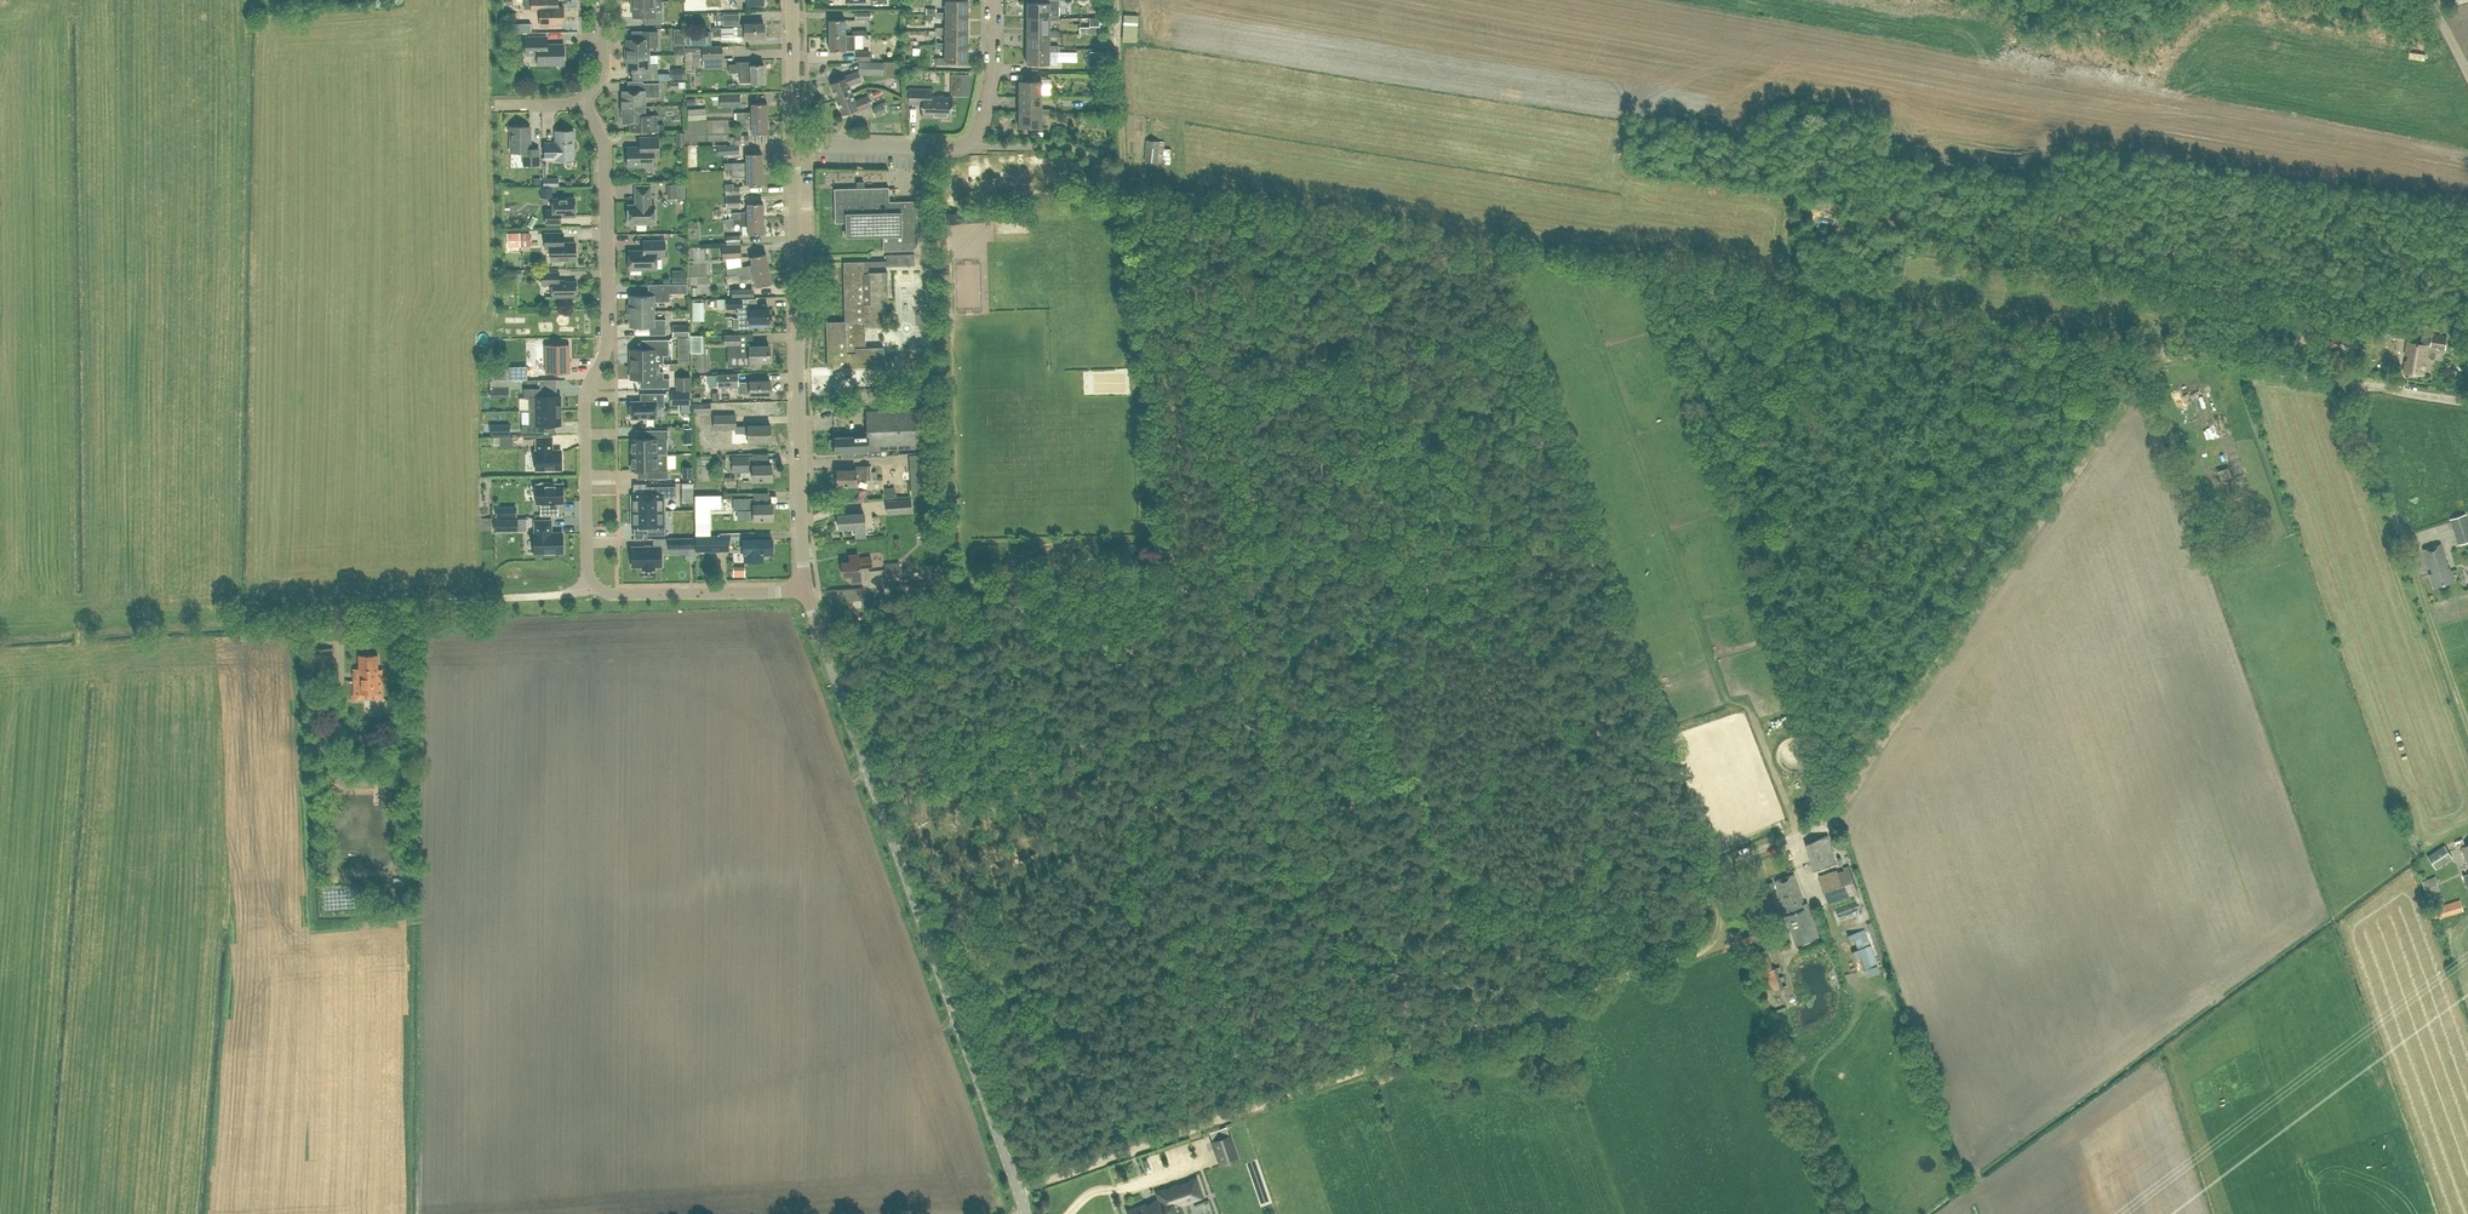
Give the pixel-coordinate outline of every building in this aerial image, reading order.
[(564,25),(563,6),(558,6),(558,0),(531,0),(531,10),(539,9),(540,26),(549,26),(549,25),(564,25)] [(661,0),(632,1),(632,17),(644,16),(644,24),(662,24),(662,10),(661,0)] [(945,12),(935,12),(935,18),(944,18),(944,15),(967,16),(968,0),(945,0),(945,12)] [(1049,6),(1059,6),(1059,0),(1048,0),(1048,2),(1026,2),(1026,17),(1049,18),(1049,15),(1049,6)] [(711,2),(698,2),(698,12),(712,11),(711,2)] [(870,20),(870,11),(855,11),(855,20),(870,20)] [(739,25),(739,13),(723,13),(723,25),(739,25)] [(944,18),(944,27),(935,27),(935,33),(944,33),(944,31),(967,31),(967,16),(944,15),(944,18)] [(1059,15),(1049,15),(1049,18),(1026,17),(1026,33),(1048,33),(1048,30),(1049,30),(1049,21),(1058,21),(1059,15)] [(1079,34),(1099,34),(1100,18),(1089,18),(1089,26),(1079,26),(1079,34)] [(829,35),(845,35),(845,19),(829,19),(829,35)] [(744,26),(738,26),(720,26),(720,39),(739,39),(739,35),(744,35),(744,38),(764,38),(764,23),(744,23),(744,26)] [(625,55),(648,54),(648,46),(657,45),(657,30),(642,31),(642,39),(626,39),(626,48),(625,48),(625,55)] [(1059,30),(1049,30),(1048,30),(1048,33),(1026,33),(1026,48),(1048,48),(1048,46),(1049,45),(1049,36),(1058,36),(1059,30)] [(944,31),(944,33),(944,42),(935,42),(935,49),(944,49),(944,46),(967,46),(967,31),(944,31)] [(711,35),(693,34),(692,43),(710,43),(711,35)] [(845,35),(829,35),(829,51),(845,50),(855,50),(854,35),(852,35),(845,35)] [(564,43),(544,44),(544,36),(525,36),(525,54),(537,54),(537,64),(564,63),(564,43)] [(674,54),(684,54),(684,44),(674,45),(674,54)] [(703,45),(703,59),(721,58),(721,45),(703,45)] [(1058,45),(1049,45),(1048,46),(1048,48),(1026,48),(1026,64),(1049,64),(1049,52),(1058,52),(1058,45)] [(944,46),(944,49),(944,58),(935,58),(935,64),(945,64),(945,62),(967,62),(967,46),(944,46)] [(871,58),(870,50),(857,51),(858,59),(871,58)] [(1089,66),(1103,66),(1103,51),(1088,51),(1089,66)] [(648,54),(625,55),(625,61),(627,61),(627,70),(643,70),(643,79),(657,79),(657,73),(657,63),(649,63),(648,54)] [(972,64),(987,68),(989,58),(975,54),(972,64)] [(739,63),(728,64),(729,72),(740,72),(740,82),(751,82),(751,83),(764,83),(763,64),(751,65),(751,61),(739,62),(739,63)] [(867,74),(883,75),(884,62),(867,61),(867,74)] [(674,68),(673,78),(683,79),(683,68),(674,68)] [(836,99),(852,93),(849,86),(861,81),(857,70),(844,75),(845,77),(830,83),(836,99)] [(950,95),(959,95),(960,74),(951,74),(950,95)] [(1040,78),(1040,81),(1018,81),(1018,97),(1041,97),(1041,93),(1041,84),(1051,84),(1051,78),(1040,78)] [(621,106),(644,106),(644,97),(659,97),(659,82),(642,83),(642,90),(622,90),(622,99),(620,99),(621,106)] [(904,103),(908,103),(922,104),(921,117),(951,118),(952,97),(931,96),(931,89),(909,88),(909,89),(903,89),(904,103)] [(852,93),(836,99),(842,115),(857,109),(858,110),(871,105),(867,95),(854,100),(852,93)] [(1051,93),(1041,93),(1041,97),(1018,97),(1018,112),(1041,112),(1041,109),(1041,100),(1050,100),(1051,93)] [(720,94),(721,107),(740,106),(740,94),(720,94)] [(751,103),(751,118),(751,119),(767,118),(767,103),(751,103)] [(884,103),(871,108),(874,116),(887,111),(884,103)] [(644,106),(621,106),(621,113),(622,113),(622,122),(642,121),(642,131),(657,131),(657,121),(657,115),(644,115),(644,106)] [(687,109),(688,120),(697,119),(696,108),(687,109)] [(1051,109),(1041,109),(1041,112),(1018,112),(1018,128),(1041,128),(1041,115),(1051,115),(1051,109)] [(751,119),(751,126),(752,134),(768,134),(767,118),(751,119)] [(511,152),(521,151),(523,154),(523,165),(539,164),(538,148),(530,148),(530,126),(515,126),(513,128),(510,128),(511,152)] [(1051,127),(1051,136),(1065,136),(1065,127),(1051,127)] [(555,159),(573,159),(573,130),(555,130),(555,142),(544,142),(544,158),(555,158),(555,159)] [(685,132),(675,132),(676,146),(685,146),(685,132)] [(734,134),(734,136),(730,136),(730,144),(735,144),(748,144),(748,134),(734,134)] [(653,155),(658,155),(658,136),(639,137),(639,146),(627,146),(627,151),(624,153),(627,156),(627,166),(653,165),(653,155)] [(1144,161),(1162,163),(1169,164),(1171,149),(1163,148),(1164,142),(1146,140),(1144,161)] [(717,155),(739,153),(739,144),(716,146),(717,155)] [(1135,157),(1143,155),(1141,147),(1133,149),(1135,157)] [(746,161),(730,162),(723,162),(723,169),(762,168),(762,153),(745,153),(746,161)] [(731,176),(746,176),(746,184),(762,184),(762,168),(723,169),(723,176),(731,176)] [(543,178),(543,186),(558,186),(558,178),(543,178)] [(740,185),(733,185),(733,183),(725,183),(725,194),(740,194),(740,185)] [(667,184),(667,199),(685,198),(685,184),(667,184)] [(628,223),(654,223),(654,204),(650,204),(650,185),(634,185),(635,204),(627,204),(628,223)] [(917,245),(917,241),(916,200),(889,201),(888,187),(834,188),(835,222),(845,222),(845,237),(882,236),(883,251),(913,250),(917,245)] [(726,207),(741,207),(740,195),(725,195),(726,207)] [(575,216),(574,197),(552,198),(553,209),(545,209),(546,224),(560,223),(560,216),(575,216)] [(732,212),(732,218),(732,219),(763,218),(763,203),(747,203),(747,211),(732,212)] [(965,212),(940,214),(941,224),(966,222),(965,212)] [(527,225),(532,228),(537,218),(532,215),(527,225)] [(732,226),(747,225),(748,234),(763,233),(763,218),(732,219),(732,218),(725,219),(725,226),(732,226)] [(575,259),(575,241),(563,241),(563,232),(545,232),(545,248),(551,248),(551,260),(575,259)] [(519,233),(506,233),(507,247),(520,246),(519,233)] [(708,237),(708,246),(740,244),(740,235),(708,237)] [(656,256),(665,256),(664,240),(645,240),(646,249),(628,250),(628,269),(656,269),(656,256)] [(721,246),(721,257),(740,256),(740,245),(721,246)] [(751,264),(736,267),(725,269),(727,274),(738,274),(768,268),(766,253),(750,256),(751,264)] [(886,260),(863,261),(843,261),(844,321),(826,321),(827,367),(883,366),(883,347),(865,347),(865,326),(883,326),(882,302),(888,302),(887,271),(868,272),(868,266),(914,265),(914,253),(886,254),(886,260)] [(698,277),(712,277),(712,254),(697,254),(698,277)] [(963,266),(962,311),(986,311),(987,267),(963,266)] [(739,281),(754,278),(755,286),(771,283),(768,268),(738,274),(727,274),(727,275),(726,275),(727,283),(739,281)] [(508,270),(505,270),(505,276),(508,276),(508,282),(521,282),(521,269),(508,270)] [(672,270),(672,283),(687,283),(687,270),(672,270)] [(552,284),(552,296),(576,296),(576,280),(559,280),(559,271),(542,271),(542,284),(552,284)] [(917,300),(919,276),(901,275),(899,298),(917,300)] [(627,310),(654,310),(654,301),(669,301),(669,283),(647,284),(648,294),(629,295),(629,303),(627,303),(627,310)] [(726,309),(742,308),(742,297),(726,298),(726,309)] [(703,301),(692,302),(692,320),(703,320),(703,301)] [(750,328),(750,326),(772,325),(772,318),(768,318),(768,307),(749,308),(749,315),(739,315),(739,328),(750,328)] [(654,310),(627,310),(628,317),(629,317),(629,326),(648,325),(648,334),(665,334),(665,318),(654,318),(654,310)] [(672,325),(672,337),(688,336),(688,324),(672,325)] [(2389,328),(2387,336),(2397,338),(2398,329),(2389,328)] [(904,331),(873,332),(873,345),(905,343),(904,331)] [(749,355),(749,362),(749,367),(761,366),(761,362),(770,362),(769,345),(749,345),(749,346),(740,346),(740,334),(724,334),(724,345),(727,344),(728,355),(749,355)] [(2421,343),(2407,341),(2405,354),(2409,355),(2408,360),(2406,360),(2404,372),(2423,375),(2428,345),(2430,345),(2429,346),(2437,347),(2437,348),(2445,350),(2447,336),(2431,334),(2431,336),(2422,334),(2421,343)] [(690,352),(702,352),(701,335),(689,335),(690,352)] [(630,363),(659,363),(659,362),(654,362),(654,355),(663,355),(663,348),(669,348),(668,339),(652,339),(652,348),(630,349),(630,363)] [(540,363),(540,372),(569,372),(568,344),(546,345),(546,363),(540,363)] [(659,363),(630,363),(630,378),(652,378),(652,387),(669,387),(669,377),(663,377),(663,371),(659,371),(659,363)] [(717,387),(737,387),(738,394),(749,393),(749,394),(770,394),(770,380),(749,380),(749,381),(738,382),(738,373),(717,374),(717,387)] [(676,376),(676,390),(691,389),(691,376),(676,376)] [(541,395),(541,388),(523,388),(524,396),(529,396),(529,410),(560,410),(560,395),(541,395)] [(671,391),(671,404),(689,404),(689,391),(671,391)] [(630,417),(656,417),(656,406),(664,406),(664,392),(645,392),(645,400),(630,401),(630,417)] [(693,403),(693,412),(711,411),(710,403),(693,403)] [(887,450),(924,448),(924,452),(936,452),(935,429),(923,430),(922,408),(866,411),(867,441),(853,441),(852,436),(834,437),(835,451),(852,450),(853,457),(887,455),(887,450)] [(538,425),(561,424),(560,410),(529,410),(529,424),(521,424),(522,432),(539,432),(538,425)] [(714,433),(747,432),(747,441),(771,441),(770,424),(747,425),(735,425),(735,414),(713,414),(714,433)] [(631,454),(667,454),(667,438),(668,438),(668,429),(648,429),(649,438),(631,438),(631,454)] [(503,435),(502,444),(514,444),(515,435),(503,435)] [(551,437),(536,437),(536,450),(535,450),(535,468),(561,468),(561,450),(550,450),(550,446),(551,446),(551,437)] [(916,454),(918,483),(912,483),(913,495),(936,493),(934,453),(916,454)] [(667,454),(631,454),(631,469),(649,469),(649,478),(668,477),(668,468),(667,468),(667,454)] [(753,455),(739,456),(732,456),(732,471),(752,470),(752,481),(771,480),(771,464),(753,464),(753,455)] [(836,469),(836,485),(856,485),(856,479),(870,478),(870,465),(861,465),(861,466),(855,466),(856,469),(836,469)] [(683,467),(683,478),(691,477),(691,467),(683,467)] [(536,484),(536,503),(541,503),(541,515),(558,514),(558,503),(560,503),(563,503),(563,497),(563,483),(551,484),(551,482),(540,482),(540,484),(536,484)] [(632,495),(631,495),(631,496),(631,512),(665,511),(665,497),(676,497),(676,485),(644,486),(644,495),(632,495)] [(753,520),(772,520),(772,503),(754,503),(754,498),(733,498),(733,510),(753,510),(753,520)] [(885,500),(886,513),(911,511),(910,498),(885,500)] [(631,525),(631,527),(632,527),(632,526),(633,526),(647,526),(647,535),(666,535),(665,511),(631,512),(631,525)] [(854,514),(854,513),(837,514),(838,528),(854,527),(855,536),(865,536),(863,513),(854,514)] [(2449,518),(2458,544),(2467,541),(2467,520),(2466,513),(2449,518)] [(552,528),(551,519),(536,519),(536,532),(534,532),(535,551),(564,550),(563,531),(551,531),(551,528),(552,528)] [(695,535),(695,551),(729,551),(729,534),(695,535)] [(762,552),(772,552),(772,539),(754,539),(743,539),(743,553),(744,553),(744,560),(762,560),(762,552)] [(2450,567),(2448,567),(2441,544),(2423,549),(2428,567),(2431,566),(2433,572),(2428,573),(2433,588),(2454,581),(2450,567)] [(632,547),(632,566),(642,566),(642,568),(654,568),(654,565),(661,565),(661,547),(632,547)] [(842,576),(851,575),(851,582),(860,581),(859,567),(871,566),(870,556),(858,557),(858,554),(848,555),(849,561),(841,562),(842,576)] [(941,563),(925,564),(926,581),(942,581),(941,563)] [(900,577),(899,566),(884,568),(885,578),(900,577)] [(335,679),(333,647),(316,648),(318,680),(335,679)] [(382,698),(382,669),(378,669),(377,655),(358,655),(358,668),(353,668),(353,698),(382,698)] [(1825,845),(1832,862),(1839,859),(1832,843),(1825,845)] [(2436,869),(2453,857),(2444,844),(2427,856),(2436,869)] [(1804,847),(1798,849),(1803,863),(1809,861),(1804,847)] [(1858,894),(1855,883),(1850,865),(1844,867),(1845,869),(1838,871),(1837,868),(1818,875),(1829,904),(1858,894)] [(1798,888),(1793,874),(1775,880),(1780,895),(1788,915),(1787,916),(1798,945),(1820,936),(1813,920),(1810,921),(1804,903),(1798,888)] [(2445,901),(2435,875),(2421,880),(2431,906),(2445,901)] [(2464,910),(2460,898),(2432,908),(2436,919),(2464,910)] [(1869,919),(1867,910),(1862,912),(1860,904),(1840,909),(1842,917),(1855,914),(1857,922),(1869,919)] [(1749,945),(1764,941),(1760,924),(1745,928),(1749,945)] [(1847,934),(1849,941),(1855,939),(1858,949),(1857,949),(1863,969),(1877,965),(1870,944),(1869,945),(1864,929),(1847,934)] [(1757,954),(1767,976),(1772,991),(1783,987),(1776,968),(1773,969),(1767,950),(1757,954)] [(1842,1017),(1843,1025),(1852,1024),(1851,1016),(1842,1017)] [(1229,1134),(1213,1139),(1221,1162),(1237,1156),(1229,1134)] [(1129,1213),(1182,1213),(1178,1204),(1201,1196),(1195,1178),(1190,1180),(1191,1182),(1177,1187),(1176,1185),(1171,1186),(1172,1190),(1165,1192),(1164,1189),(1156,1192),(1159,1199),(1153,1201),(1154,1204),(1146,1207),(1145,1204),(1127,1210),(1129,1213)]
